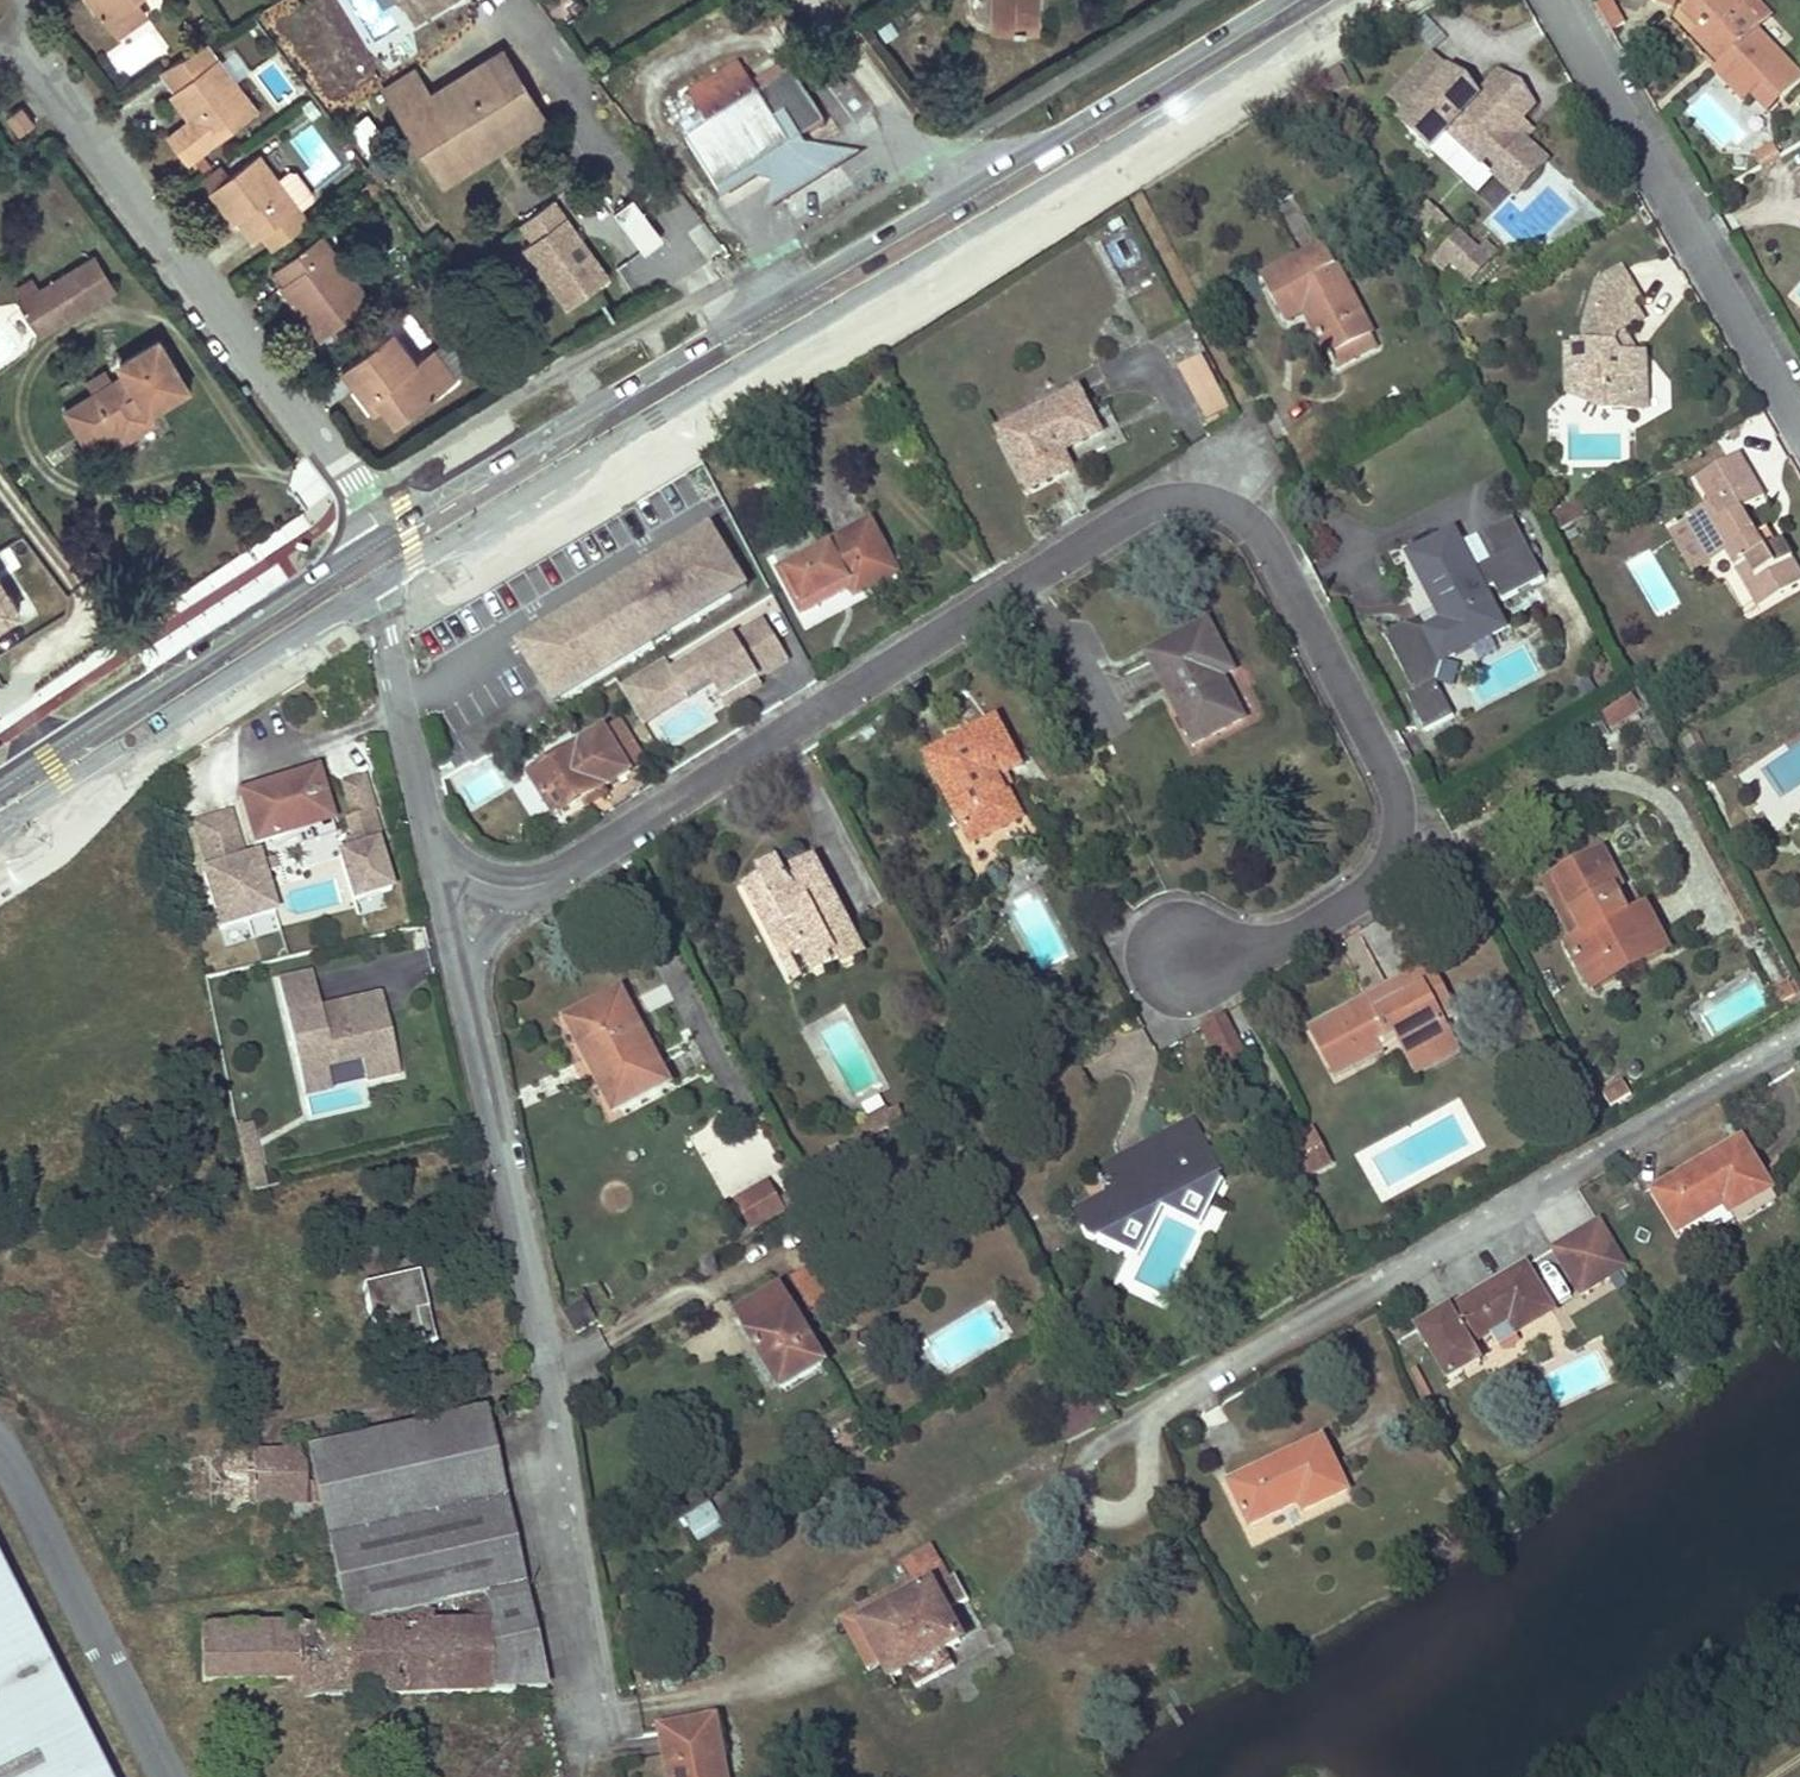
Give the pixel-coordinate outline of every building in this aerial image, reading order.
[(111,18),(138,0),(100,0),(111,18)] [(150,8),(144,0),(138,0),(111,18),(119,29),(150,8)] [(443,1),(443,0),(416,0),(403,7),(411,20),(443,1)] [(1037,5),(1037,0),(992,0),(991,27),(1036,29),(1037,5)] [(1595,4),(1611,31),(1625,23),(1611,0),(1601,0),(1595,4)] [(1742,98),(1748,92),(1761,79),(1779,97),(1799,76),(1754,30),(1758,26),(1732,0),(1691,0),(1689,2),(1706,19),(1698,27),(1691,34),(1707,50),(1711,45),(1721,55),(1710,67),(1742,98)] [(1706,19),(1689,2),(1681,10),(1698,27),(1706,19)] [(454,151),(533,101),(501,49),(430,94),(414,68),(380,88),(438,184),(464,168),(454,151)] [(188,159),(257,108),(217,56),(168,93),(187,118),(168,133),(188,159)] [(1458,100),(1467,90),(1431,57),(1391,100),(1409,117),(1400,126),(1430,153),(1447,134),(1480,165),(1486,158),(1497,169),(1491,175),(1515,196),(1546,162),(1522,139),(1530,130),(1519,120),(1532,106),(1524,99),(1526,97),(1506,78),(1504,81),(1498,76),(1477,99),(1468,109),(1458,100)] [(708,127),(686,141),(718,191),(824,124),(791,72),(784,77),(778,68),(752,84),(738,62),(688,94),(708,127)] [(1748,92),(1766,110),(1779,97),(1761,79),(1748,92)] [(1468,109),(1477,99),(1467,90),(1458,100),(1468,109)] [(464,168),(543,118),(533,101),(454,151),(464,168)] [(31,125),(19,109),(5,119),(17,135),(31,125)] [(370,113),(348,126),(363,150),(384,137),(370,113)] [(824,124),(718,191),(724,202),(756,182),(773,186),(766,228),(878,160),(809,151),(824,124)] [(1753,153),(1760,164),(1780,153),(1773,141),(1753,153)] [(255,237),(300,203),(279,175),(261,151),(211,189),(234,221),(239,216),(255,237)] [(312,189),(295,168),(289,167),(279,175),(300,203),(311,195),(312,189)] [(656,232),(629,195),(610,209),(637,246),(656,232)] [(551,199),(519,222),(532,239),(523,246),(567,306),(607,277),(551,199)] [(1433,235),(1445,223),(1426,206),(1415,218),(1416,232),(1419,235),(1433,235)] [(321,334),(372,296),(325,231),(278,266),(288,280),(283,284),(321,334)] [(640,250),(659,236),(656,232),(637,246),(640,250)] [(1477,253),(1457,234),(1439,254),(1447,262),(1468,281),(1487,261),(1477,253)] [(1134,239),(1112,241),(1114,267),(1136,265),(1134,239)] [(1494,253),(1484,245),(1477,253),(1487,261),(1494,253)] [(1317,315),(1309,319),(1335,369),(1377,347),(1325,246),(1261,279),(1283,322),(1312,306),(1317,315)] [(1440,270),(1447,262),(1439,254),(1431,262),(1440,270)] [(65,315),(111,286),(93,256),(45,284),(65,315)] [(1592,281),(1590,295),(1585,326),(1601,318),(1591,300),(1627,280),(1629,279),(1621,264),(1592,281)] [(38,288),(34,283),(30,277),(16,286),(23,297),(38,288)] [(1648,408),(1648,374),(1648,353),(1620,353),(1616,345),(1627,338),(1622,329),(1641,320),(1636,311),(1630,301),(1638,298),(1627,280),(1591,300),(1601,318),(1585,326),(1587,350),(1576,349),(1578,371),(1587,371),(1588,402),(1603,408),(1633,408),(1648,408)] [(65,315),(45,284),(38,288),(23,297),(20,299),(40,331),(65,315)] [(418,354),(395,324),(343,363),(367,396),(374,391),(385,406),(396,420),(472,363),(449,332),(418,354)] [(146,402),(161,393),(176,384),(178,366),(158,336),(119,360),(125,371),(110,381),(95,390),(67,407),(82,431),(106,416),(113,427),(120,437),(155,416),(146,402)] [(1578,371),(1576,349),(1568,349),(1569,395),(1588,402),(1587,371),(1578,371)] [(1194,398),(1215,387),(1198,356),(1177,367),(1194,398)] [(104,371),(89,380),(95,390),(110,381),(104,371)] [(1206,420),(1227,409),(1215,387),(1194,398),(1206,420)] [(374,391),(367,396),(379,411),(385,406),(374,391)] [(1086,406),(1078,391),(1058,401),(1066,416),(1086,406)] [(1061,452),(1099,432),(1086,406),(1066,416),(1058,401),(999,432),(1029,491),(1070,470),(1061,452)] [(82,431),(88,442),(113,427),(106,416),(82,431)] [(1783,540),(1776,544),(1764,551),(1755,535),(1741,510),(1765,497),(1740,453),(1695,478),(1704,493),(1714,488),(1722,502),(1711,507),(1688,520),(1712,564),(1730,554),(1759,606),(1799,583),(1799,571),(1783,540)] [(1714,488),(1704,493),(1711,507),(1722,502),(1714,488)] [(1577,502),(1551,517),(1558,530),(1585,515),(1577,502)] [(1492,557),(1472,567),(1482,587),(1491,583),(1502,603),(1546,580),(1512,516),(1479,533),(1492,557)] [(856,595),(897,574),(871,524),(820,550),(813,537),(778,555),(784,568),(781,571),(802,612),(851,587),(856,595)] [(519,646),(523,653),(715,535),(711,528),(519,646)] [(1764,551),(1776,544),(1768,528),(1755,535),(1764,551)] [(1422,625),(1433,646),(1440,660),(1504,628),(1482,587),(1472,567),(1453,531),(1409,554),(1440,615),(1422,625)] [(466,754),(451,763),(459,775),(487,758),(489,760),(563,714),(558,706),(748,589),(715,535),(523,653),(536,674),(542,671),(549,681),(543,685),(457,738),(466,754)] [(19,610),(0,579),(0,621),(19,610)] [(666,660),(621,688),(635,711),(679,684),(688,699),(714,683),(728,706),(751,692),(747,686),(787,661),(763,621),(675,676),(666,660)] [(1240,720),(1229,699),(1218,678),(1231,671),(1206,624),(1147,656),(1194,744),(1240,720)] [(1458,667),(1440,660),(1434,678),(1451,685),(1458,667)] [(549,681),(542,671),(536,674),(543,685),(549,681)] [(1434,678),(1406,693),(1426,732),(1453,717),(1434,678)] [(644,726),(688,699),(679,684),(635,711),(644,726)] [(1607,714),(1617,728),(1642,711),(1633,697),(1607,714)] [(645,762),(619,721),(605,730),(630,771),(645,762)] [(973,844),(1018,820),(1002,789),(996,778),(1005,773),(1017,766),(994,722),(927,757),(973,844)] [(630,771),(605,730),(530,777),(555,818),(630,771)] [(310,773),(236,797),(252,846),(326,822),(310,773)] [(1002,789),(1011,785),(1005,773),(996,778),(1002,789)] [(388,890),(371,836),(376,834),(360,779),(340,786),(350,818),(343,820),(349,839),(344,841),(348,853),(337,857),(351,902),(388,890)] [(517,789),(531,816),(545,809),(531,782),(517,789)] [(273,914),(255,858),(241,862),(227,816),(208,821),(223,867),(228,866),(246,923),(273,914)] [(246,923),(228,866),(223,867),(208,821),(191,827),(205,873),(200,875),(218,931),(246,923)] [(1623,889),(1601,850),(1554,875),(1585,934),(1575,940),(1568,943),(1589,982),(1607,973),(1601,962),(1641,941),(1628,915),(1616,893),(1623,889)] [(769,934),(776,946),(782,958),(797,950),(809,973),(831,961),(828,955),(835,951),(841,965),(863,953),(814,860),(786,874),(780,862),(758,874),(760,879),(745,887),(757,911),(772,903),(784,926),(769,934)] [(1585,934),(1554,875),(1544,881),(1575,940),(1585,934)] [(772,903),(757,911),(769,934),(784,926),(772,903)] [(1607,973),(1589,982),(1592,990),(1668,950),(1645,905),(1628,915),(1641,941),(1601,962),(1607,973)] [(1453,1012),(1429,966),(1415,973),(1440,1019),(1453,1012)] [(1393,1031),(1401,1045),(1408,1058),(1449,1036),(1440,1019),(1415,973),(1311,1028),(1336,1076),(1382,1051),(1376,1040),(1393,1031)] [(310,974),(276,982),(298,1075),(324,1069),(359,1061),(364,1082),(398,1075),(379,995),(330,1007),(331,1012),(319,1015),(318,1010),(310,974)] [(1799,1003),(1799,995),(1793,978),(1772,988),(1782,1010),(1799,1003)] [(632,1034),(640,1030),(620,991),(612,996),(632,1034)] [(669,1083),(640,1030),(632,1034),(612,996),(566,1020),(615,1111),(669,1083)] [(331,1012),(330,1007),(318,1010),(319,1015),(331,1012)] [(1222,1012),(1211,1019),(1229,1052),(1234,1062),(1245,1056),(1222,1012)] [(1229,1052),(1211,1019),(1199,1026),(1216,1058),(1229,1052)] [(1449,1036),(1408,1058),(1416,1074),(1457,1052),(1449,1036)] [(1229,1052),(1216,1058),(1221,1068),(1234,1062),(1229,1052)] [(298,1075),(303,1097),(329,1091),(324,1069),(298,1075)] [(1623,1080),(1600,1090),(1609,1109),(1632,1099),(1623,1080)] [(857,1132),(863,1143),(907,1118),(900,1108),(857,1132)] [(251,1192),(267,1188),(251,1116),(235,1120),(238,1133),(242,1151),(247,1173),(251,1192)] [(1117,1155),(1106,1160),(1094,1166),(1107,1191),(1076,1207),(1088,1231),(1118,1246),(1128,1225),(1121,1221),(1218,1172),(1190,1118),(1145,1141),(1154,1157),(1146,1161),(1141,1153),(1121,1163),(1117,1155)] [(1306,1175),(1317,1168),(1329,1162),(1311,1128),(1287,1141),(1306,1175)] [(1729,1212),(1769,1189),(1741,1140),(1653,1190),(1685,1248),(1733,1220),(1729,1212)] [(1154,1157),(1145,1141),(1117,1155),(1121,1163),(1141,1153),(1146,1161),(1154,1157)] [(1198,1227),(1222,1182),(1218,1172),(1121,1221),(1128,1225),(1118,1246),(1137,1258),(1162,1208),(1198,1227)] [(779,1199),(785,1210),(808,1197),(797,1178),(782,1187),(786,1194),(779,1199)] [(734,1200),(751,1229),(783,1212),(765,1182),(734,1200)] [(1629,1269),(1601,1224),(1556,1252),(1584,1297),(1629,1269)] [(811,1310),(834,1297),(817,1266),(794,1278),(811,1310)] [(1495,1345),(1551,1312),(1525,1267),(1450,1310),(1419,1329),(1452,1385),(1482,1367),(1470,1345),(1488,1334),(1495,1345)] [(422,1347),(414,1312),(426,1309),(418,1274),(362,1285),(379,1357),(422,1347)] [(782,1387),(804,1375),(825,1362),(780,1286),(738,1311),(782,1387)] [(576,1332),(596,1321),(585,1302),(564,1313),(576,1332)] [(422,1347),(434,1345),(426,1309),(414,1312),(422,1347)] [(484,1413),(307,1452),(344,1632),(344,1681),(344,1693),(546,1691),(484,1413)] [(299,1431),(240,1431),(240,1505),(299,1505),(299,1431)] [(1303,1509),(1325,1499),(1345,1490),(1322,1439),(1229,1482),(1248,1524),(1300,1500),(1303,1509)] [(682,1517),(697,1543),(726,1527),(711,1501),(682,1517)] [(300,1526),(299,1505),(240,1505),(241,1527),(300,1526)] [(907,1580),(855,1609),(863,1623),(861,1624),(881,1661),(890,1678),(907,1668),(915,1683),(991,1641),(954,1575),(949,1578),(930,1544),(897,1562),(907,1580)] [(0,1553),(0,1776),(113,1776),(0,1553)] [(863,1623),(855,1609),(839,1618),(866,1669),(881,1661),(861,1624),(863,1623)] [(231,1681),(261,1680),(296,1683),(322,1682),(321,1632),(230,1634),(231,1681)] [(322,1682),(344,1681),(344,1632),(321,1632),(322,1682)] [(202,1682),(231,1681),(230,1634),(201,1634),(202,1682)] [(344,1681),(322,1682),(323,1694),(344,1693),(344,1681)] [(296,1683),(297,1695),(323,1694),(322,1682),(296,1683)] [(710,1761),(722,1759),(715,1718),(659,1729),(669,1776),(713,1776),(710,1761)] [(722,1759),(710,1761),(713,1776),(726,1776),(722,1759)]
